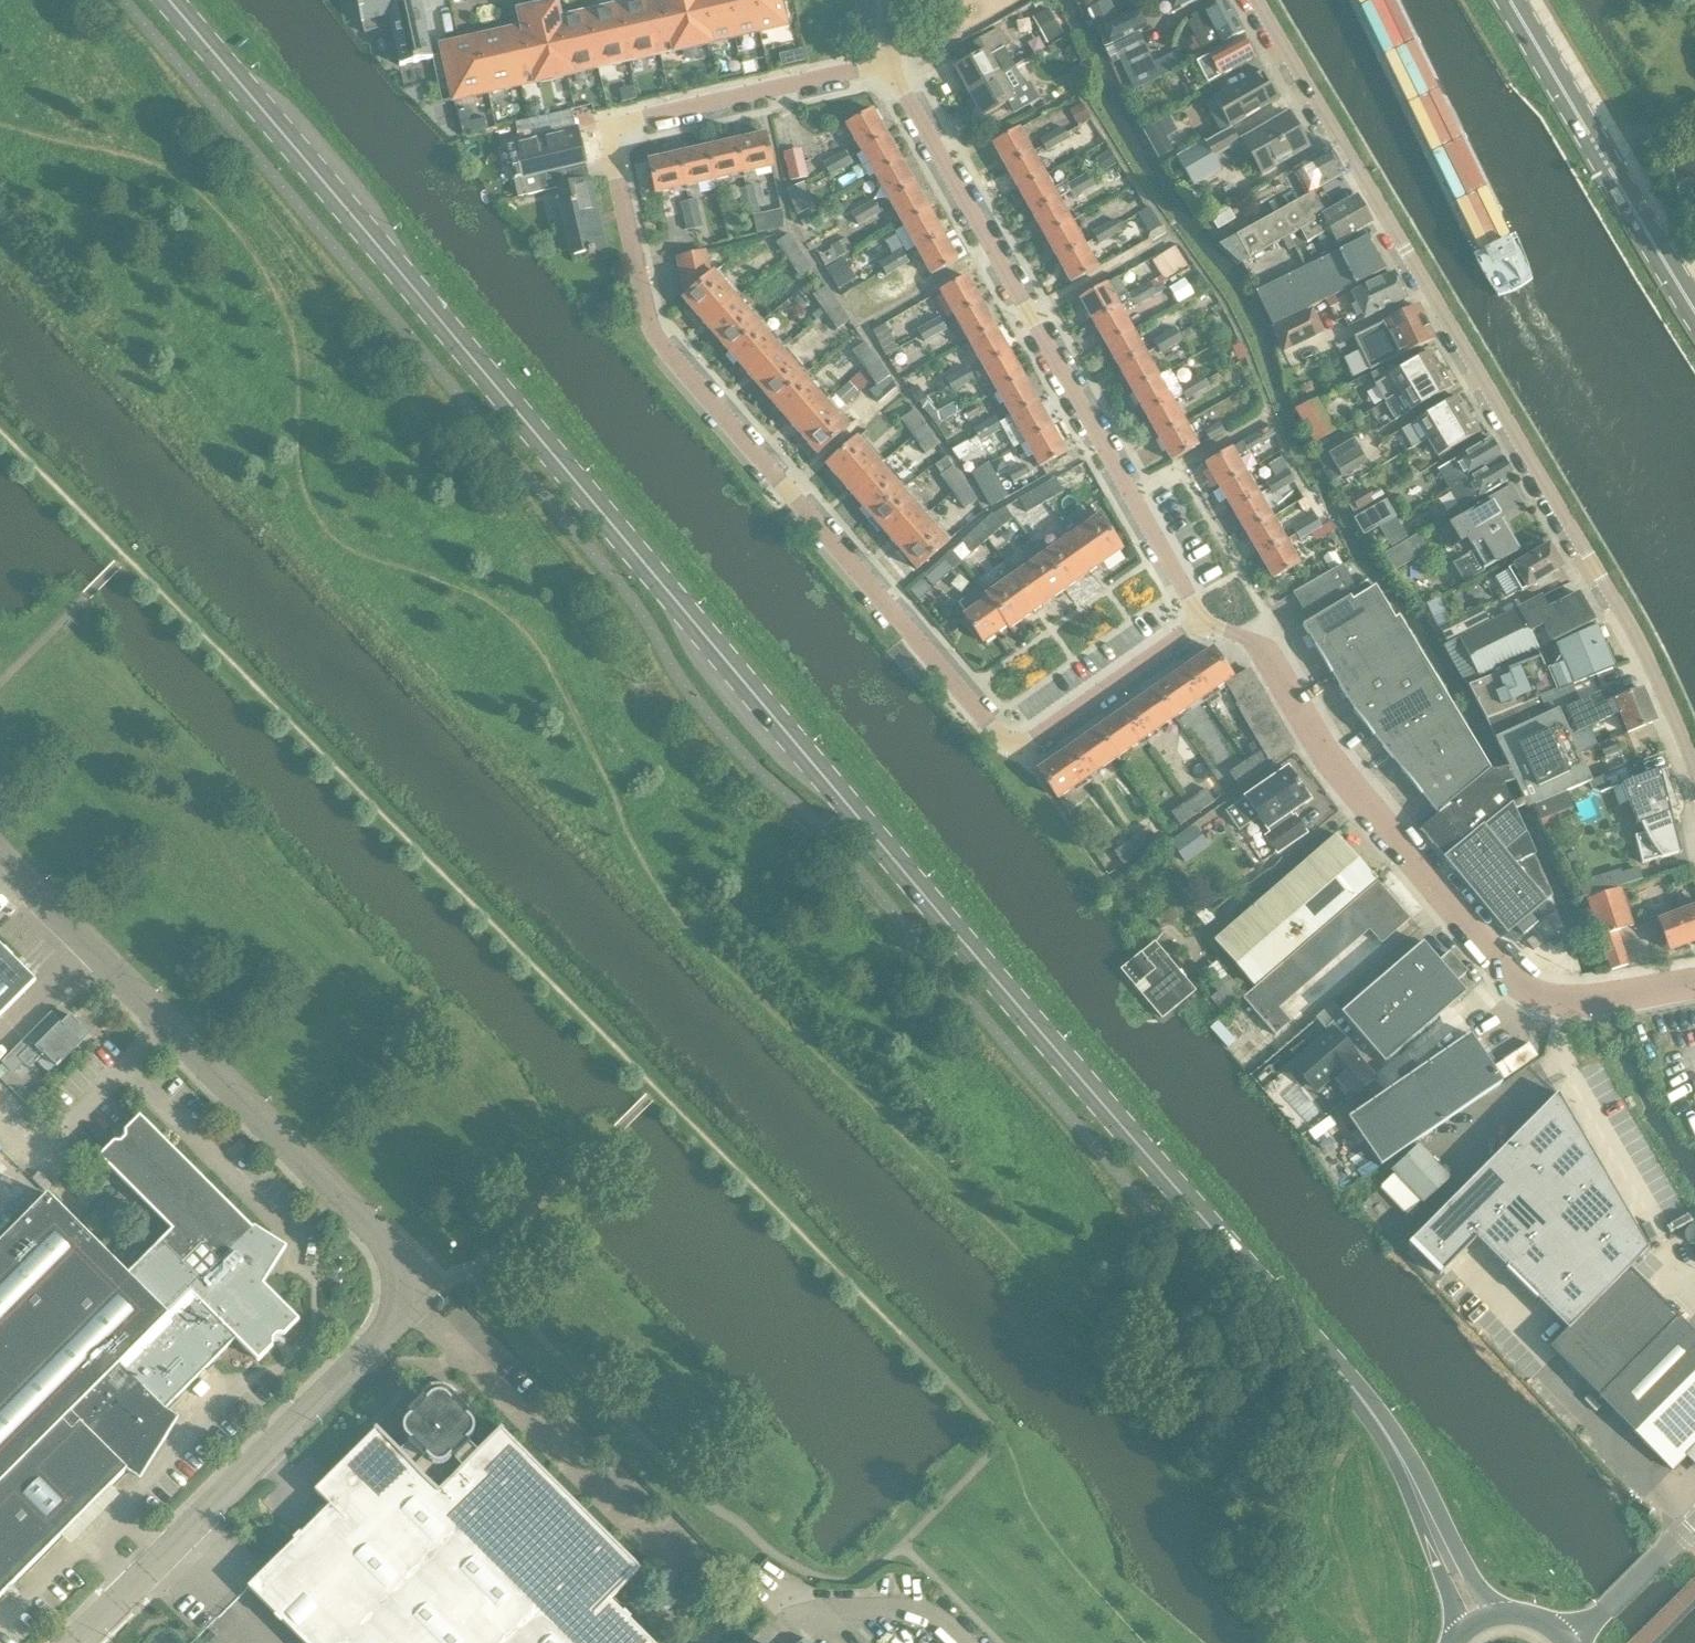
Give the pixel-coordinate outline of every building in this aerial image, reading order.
[(364,34),(392,28),(393,33),(400,65),(399,65),(399,67),(432,60),(432,58),(431,58),(425,29),(426,29),(422,11),(421,11),(418,0),(356,0),(364,34)] [(442,47),(444,54),(453,99),(534,81),(535,84),(570,76),(570,73),(673,50),(674,53),(710,44),(710,42),(785,26),(785,23),(785,22),(782,8),(781,8),(780,0),(651,0),(558,21),(555,5),(519,12),(523,29),(442,47)] [(1087,10),(1095,26),(1117,15),(1110,0),(1107,0),(1087,10)] [(1157,2),(1165,18),(1201,0),(1161,0),(1157,2)] [(1210,52),(1243,34),(1224,1),(1192,19),(1210,52)] [(1112,48),(1140,34),(1140,33),(1148,30),(1137,8),(1101,25),(1112,48)] [(1062,35),(1048,10),(1033,18),(1047,43),(1062,35)] [(980,56),(954,71),(968,95),(999,77),(1015,69),(1004,50),(1008,48),(999,31),(973,45),(980,56)] [(1132,91),(1142,86),(1168,75),(1167,74),(1182,67),(1176,54),(1154,65),(1140,34),(1112,48),(1132,91)] [(1241,41),(1196,66),(1207,86),(1252,61),(1241,41)] [(804,61),(802,52),(796,53),(798,63),(804,61)] [(444,54),(432,57),(432,58),(432,60),(442,103),(454,100),(453,99),(444,54)] [(999,77),(968,95),(981,119),(1007,105),(1013,115),(1038,101),(1029,84),(1025,87),(1015,69),(999,77)] [(1261,72),(1216,99),(1204,106),(1221,133),(1232,127),(1278,100),(1261,72)] [(1205,103),(1215,98),(1211,91),(1201,96),(1205,103)] [(1081,104),(1069,111),(1078,126),(1090,119),(1081,104)] [(468,110),(458,112),(463,136),(488,130),(489,130),(486,118),(471,121),(468,110)] [(860,151),(886,137),(872,112),(846,126),(860,151)] [(1289,112),(1241,141),(1262,176),(1310,147),(1289,112)] [(1158,124),(1144,132),(1152,147),(1166,139),(1158,124)] [(1040,141),(1044,147),(1066,134),(1062,128),(1040,141)] [(536,173),(584,162),(576,129),(513,143),(521,176),(512,178),(516,197),(540,191),(536,173)] [(1005,169),(1031,154),(1018,131),(992,146),(1005,169)] [(1229,131),(1205,146),(1204,143),(1178,159),(1195,187),(1221,172),(1214,160),(1238,145),(1229,131)] [(1066,134),(1044,147),(1047,153),(1069,140),(1066,134)] [(735,142),(742,175),(771,169),(764,135),(735,142)] [(875,177),(901,162),(886,137),(860,151),(875,177)] [(713,182),(742,175),(735,142),(705,149),(713,182)] [(684,188),(713,182),(705,149),(676,155),(684,188)] [(823,163),(827,170),(849,158),(845,151),(823,163)] [(805,178),(799,152),(784,155),(790,181),(805,178)] [(1108,152),(1096,159),(1104,172),(1116,164),(1108,152)] [(1297,203),(1308,196),(1314,193),(1342,177),(1327,152),(1282,177),(1291,193),(1284,197),(1289,207),(1297,203)] [(1018,192),(1044,177),(1031,154),(1005,169),(1018,192)] [(655,195),(684,188),(676,155),(647,162),(655,195)] [(849,158),(827,170),(830,176),(852,164),(849,158)] [(536,173),(540,191),(557,188),(560,205),(571,255),(603,248),(592,199),(590,199),(586,181),(588,181),(584,162),(536,173)] [(889,202),(915,187),(901,162),(875,177),(889,202)] [(1018,192),(1031,215),(1057,201),(1057,200),(1070,193),(1093,180),(1088,173),(1067,186),(1064,182),(1051,190),(1044,177),(1018,192)] [(1093,180),(1070,193),(1073,200),(1096,187),(1093,180)] [(747,187),(753,216),(757,234),(768,231),(764,213),(761,214),(756,196),(754,185),(747,187)] [(745,218),(753,216),(747,187),(737,189),(745,218)] [(903,227),(929,212),(915,187),(889,202),(903,227)] [(1288,208),(1235,237),(1240,245),(1248,260),(1270,247),(1281,240),(1287,237),(1293,247),(1304,240),(1306,243),(1309,241),(1316,237),(1327,231),(1334,244),(1359,230),(1369,224),(1355,199),(1354,197),(1325,213),(1314,193),(1308,196),(1297,203),(1289,207),(1288,208)] [(688,200),(695,229),(703,227),(696,198),(688,200)] [(687,231),(695,229),(688,200),(680,202),(687,231)] [(851,213),(855,220),(877,207),(874,201),(851,213)] [(1044,239),(1071,224),(1057,201),(1031,215),(1044,239)] [(877,207),(855,220),(858,226),(881,213),(877,207)] [(1137,214),(1149,234),(1161,227),(1149,207),(1137,214)] [(1210,218),(1217,230),(1235,220),(1228,208),(1210,218)] [(780,209),(764,213),(768,231),(784,227),(780,209)] [(917,252),(943,237),(929,212),(903,227),(917,252)] [(1092,233),(1095,239),(1118,226),(1115,220),(1092,233)] [(1095,239),(1098,244),(1121,231),(1129,227),(1126,222),(1118,226),(1095,239)] [(1058,262),(1084,247),(1071,224),(1044,239),(1058,262)] [(1327,231),(1316,237),(1324,251),(1335,245),(1334,244),(1327,231)] [(788,261),(801,251),(789,235),(775,244),(788,261)] [(943,237),(917,252),(931,277),(957,262),(943,237)] [(1235,237),(1218,246),(1240,264),(1248,260),(1240,245),(1235,237)] [(1287,250),(1293,247),(1287,237),(1281,240),(1287,250)] [(848,254),(847,253),(852,250),(846,238),(841,241),(830,247),(832,249),(837,259),(848,254)] [(847,429),(717,278),(727,270),(726,268),(729,266),(731,270),(773,251),(767,239),(746,249),(744,246),(724,255),(726,260),(719,264),(719,261),(724,260),(722,251),(705,254),(705,252),(676,258),(685,297),(681,300),(816,456),(847,429)] [(1287,277),(1255,292),(1273,327),(1312,308),(1325,301),(1335,296),(1385,272),(1365,239),(1288,278),(1287,277)] [(1084,247),(1058,262),(1071,285),(1097,270),(1084,247)] [(1152,261),(1164,281),(1187,268),(1174,247),(1152,261)] [(832,249),(819,257),(825,267),(838,260),(837,259),(832,249)] [(879,264),(883,270),(906,257),(902,250),(879,264)] [(801,251),(788,261),(800,278),(813,268),(801,251)] [(906,257),(883,270),(887,276),(909,263),(906,257)] [(856,279),(844,259),(826,271),(838,290),(856,279)] [(1350,295),(1363,321),(1404,300),(1391,274),(1350,295)] [(1190,288),(1194,294),(1206,287),(1199,275),(1192,280),(1190,288)] [(954,317),(980,303),(966,278),(940,292),(954,317)] [(1079,300),(1093,323),(1119,308),(1119,309),(1131,302),(1130,302),(1153,289),(1150,284),(1127,296),(1117,278),(1079,300)] [(825,313),(838,304),(826,287),(812,296),(825,313)] [(1130,302),(1131,302),(1134,308),(1156,295),(1153,289),(1130,302)] [(1335,296),(1325,301),(1329,309),(1339,305),(1335,296)] [(968,342),(994,328),(980,303),(954,317),(968,342)] [(838,304),(825,313),(837,330),(850,320),(838,304)] [(1370,372),(1376,369),(1433,341),(1417,307),(1354,338),(1370,372)] [(1132,331),(1119,309),(1119,308),(1093,323),(1106,346),(1132,331)] [(1324,333),(1312,308),(1272,328),(1284,353),(1324,333)] [(917,330),(920,336),(943,324),(940,317),(917,330)] [(898,349),(885,324),(873,330),(886,356),(898,349)] [(943,324),(920,336),(924,343),(947,330),(943,324)] [(983,368),(1008,353),(994,328),(968,342),(983,368)] [(1154,341),(1157,348),(1180,335),(1176,328),(1154,341)] [(1119,369),(1145,355),(1132,331),(1106,346),(1119,369)] [(1180,335),(1157,348),(1161,354),(1183,341),(1180,335)] [(864,369),(877,359),(865,342),(852,352),(864,369)] [(997,393),(1023,378),(1008,353),(983,368),(997,393)] [(1385,404),(1400,395),(1441,371),(1431,353),(1397,373),(1392,365),(1371,375),(1376,386),(1374,387),(1385,404)] [(1132,393),(1158,378),(1145,355),(1119,369),(1132,393)] [(877,359),(864,369),(876,386),(870,391),(877,401),(897,387),(877,359)] [(945,380),(949,386),(972,373),(968,367),(945,380)] [(1400,395),(1385,404),(1395,422),(1410,413),(1452,389),(1441,371),(1400,395)] [(859,373),(849,383),(858,393),(868,383),(859,373)] [(972,373),(949,386),(952,392),(975,380),(972,373)] [(1180,387),(1184,394),(1206,381),(1202,375),(1180,387)] [(1011,418),(1037,403),(1023,378),(997,393),(1011,418)] [(1145,416),(1171,401),(1158,378),(1132,393),(1145,416)] [(1206,381),(1184,394),(1187,400),(1209,387),(1206,381)] [(849,383),(834,396),(843,406),(858,393),(849,383)] [(917,386),(910,392),(918,403),(926,397),(917,386)] [(926,397),(918,403),(935,427),(941,424),(938,412),(927,397),(926,397)] [(1416,423),(1401,432),(1412,449),(1427,441),(1468,416),(1457,398),(1416,423)] [(1305,428),(1326,416),(1316,400),(1295,411),(1305,428)] [(1158,439),(1185,424),(1171,401),(1145,416),(1158,439)] [(956,403),(938,412),(941,424),(945,421),(961,412),(956,403)] [(1025,443),(1051,428),(1037,403),(1011,418),(1025,443)] [(918,416),(913,410),(900,419),(904,426),(918,416)] [(918,416),(904,426),(925,454),(939,445),(918,416)] [(1468,416),(1427,441),(1437,458),(1479,434),(1468,416)] [(996,417),(974,429),(977,436),(1000,424),(996,417)] [(1219,422),(1204,431),(1210,440),(1224,432),(1219,422)] [(1000,424),(977,436),(981,442),(1003,430),(1000,424)] [(1172,462),(1198,447),(1185,424),(1158,439),(1172,462)] [(1271,426),(1257,434),(1262,443),(1275,436),(1271,426)] [(1051,428),(1025,443),(1039,468),(1065,453),(1051,428)] [(1233,447),(1204,464),(1218,488),(1244,473),(1236,458),(1262,443),(1256,434),(1241,442),(1241,443),(1233,447)] [(1335,465),(1359,450),(1351,436),(1326,451),(1335,465)] [(826,466),(915,569),(946,542),(857,439),(826,466)] [(1450,489),(1503,458),(1491,439),(1439,470),(1450,489)] [(1359,450),(1335,465),(1342,477),(1367,463),(1359,450)] [(1326,451),(1314,458),(1323,472),(1335,465),(1326,451)] [(947,457),(935,465),(942,475),(953,466),(947,457)] [(1269,489),(1292,475),(1282,457),(1269,465),(1275,476),(1265,482),(1269,489)] [(1503,458),(1450,489),(1462,509),(1514,478),(1503,458)] [(1022,465),(1007,473),(1013,484),(1028,475),(1022,465)] [(952,493),(965,483),(953,466),(942,475),(940,476),(952,493)] [(985,466),(971,474),(990,508),(1004,499),(985,466)] [(1232,511),(1258,495),(1244,473),(1218,488),(1232,511)] [(1292,475),(1269,489),(1273,495),(1296,481),(1292,475)] [(1037,489),(1046,504),(1064,494),(1063,492),(1056,480),(1055,478),(1037,489)] [(965,483),(952,493),(964,510),(978,500),(965,483)] [(1481,508),(1442,531),(1451,547),(1466,538),(1474,551),(1453,563),(1464,582),(1485,570),(1484,568),(1496,562),(1497,564),(1519,550),(1501,519),(1522,507),(1511,488),(1480,506),(1481,508)] [(1027,515),(1046,504),(1037,489),(1019,500),(1027,515)] [(1358,511),(1372,502),(1364,489),(1350,498),(1358,511)] [(1246,534),(1272,518),(1258,495),(1232,511),(1246,534)] [(1372,510),(1354,521),(1364,537),(1378,529),(1397,517),(1387,501),(1372,510)] [(977,527),(988,540),(1004,526),(993,513),(977,527)] [(1037,558),(1061,592),(1121,550),(1096,516),(1037,558)] [(1314,516),(1293,528),(1296,535),(1318,522),(1314,516)] [(1378,529),(1382,527),(1392,542),(1407,533),(1397,517),(1378,529)] [(1259,557),(1285,541),(1272,518),(1246,534),(1259,557)] [(1318,522),(1296,535),(1300,541),(1311,534),(1313,539),(1321,536),(1318,530),(1322,528),(1318,522)] [(973,554),(988,540),(977,527),(961,541),(973,554)] [(1427,552),(1417,535),(1385,554),(1395,571),(1427,552)] [(1285,541),(1259,557),(1273,579),(1299,564),(1285,541)] [(1028,560),(1038,553),(1030,543),(1021,550),(1028,560)] [(1507,570),(1495,577),(1507,596),(1518,589),(1520,593),(1562,568),(1548,546),(1507,570)] [(937,564),(947,576),(962,564),(951,551),(937,564)] [(1009,629),(1061,592),(1037,558),(985,595),(988,598),(1007,626),(1009,629)] [(933,589),(947,576),(937,564),(922,576),(933,588),(933,589)] [(1303,614),(1331,598),(1333,602),(1353,590),(1340,568),(1293,596),(1303,614)] [(922,576),(908,588),(919,600),(933,588),(922,576)] [(1321,662),(1392,619),(1374,589),(1351,603),(1349,599),(1302,628),(1314,648),(1313,649),(1321,662)] [(1518,610),(1529,632),(1543,625),(1552,643),(1593,623),(1578,595),(1548,611),(1542,598),(1518,610)] [(983,643),(1007,626),(988,598),(963,616),(983,643)] [(1482,606),(1439,628),(1446,643),(1489,621),(1482,606)] [(1537,649),(1529,632),(1518,610),(1443,646),(1466,684),(1537,649)] [(1343,696),(1417,651),(1397,619),(1394,621),(1392,619),(1321,662),(1330,677),(1331,676),(1343,696)] [(1562,661),(1572,685),(1580,682),(1613,669),(1596,628),(1556,646),(1562,661)] [(1177,674),(1154,690),(1174,718),(1203,698),(1214,690),(1225,682),(1231,680),(1232,679),(1212,650),(1187,667),(1185,664),(1175,671),(1177,674)] [(1362,726),(1432,676),(1417,651),(1343,696),(1353,712),(1352,713),(1362,726)] [(1467,688),(1488,721),(1537,700),(1557,691),(1572,685),(1562,661),(1558,662),(1561,669),(1548,675),(1540,657),(1467,688)] [(1237,706),(1252,733),(1277,718),(1249,671),(1240,678),(1241,682),(1235,686),(1231,680),(1225,682),(1239,705),(1237,706)] [(1386,753),(1448,702),(1432,676),(1362,726),(1372,739),(1373,738),(1386,753)] [(1095,731),(1115,760),(1174,718),(1154,690),(1129,707),(1128,705),(1118,712),(1119,714),(1095,731)] [(1214,690),(1203,698),(1208,706),(1219,699),(1216,694),(1214,690)] [(1597,709),(1593,699),(1565,710),(1575,733),(1616,717),(1619,724),(1622,723),(1627,735),(1655,723),(1642,690),(1615,701),(1597,709)] [(1597,709),(1615,701),(1611,690),(1592,698),(1593,699),(1597,709)] [(1537,700),(1488,721),(1508,768),(1515,782),(1522,800),(1511,805),(1514,811),(1525,807),(1526,809),(1533,806),(1565,793),(1590,783),(1569,736),(1558,713),(1557,710),(1544,716),(1537,700)] [(1410,784),(1468,735),(1448,702),(1386,753),(1401,771),(1400,771),(1410,784)] [(1261,747),(1285,732),(1277,718),(1252,733),(1261,747)] [(1589,728),(1570,736),(1578,754),(1597,745),(1589,728)] [(1057,800),(1115,760),(1095,731),(1072,747),(1070,745),(1061,751),(1062,754),(1037,771),(1057,800)] [(1263,750),(1270,761),(1293,747),(1285,732),(1261,747),(1263,750)] [(1468,735),(1410,784),(1420,797),(1421,796),(1436,814),(1489,770),(1468,735)] [(1248,747),(1253,755),(1261,750),(1256,742),(1248,747)] [(1602,751),(1605,758),(1621,751),(1618,744),(1602,751)] [(1245,762),(1255,776),(1272,764),(1270,761),(1263,750),(1245,762)] [(1238,787),(1255,776),(1245,762),(1229,774),(1238,787)] [(1437,815),(1419,830),(1443,860),(1511,805),(1503,786),(1515,782),(1508,768),(1495,772),(1491,773),(1490,771),(1489,770),(1436,814),(1437,815)] [(1625,769),(1590,783),(1593,791),(1600,792),(1612,788),(1621,785),(1630,781),(1625,769)] [(1239,831),(1258,818),(1266,829),(1268,828),(1272,834),(1267,838),(1277,852),(1306,833),(1296,818),(1291,821),(1287,815),(1309,800),(1289,770),(1246,800),(1245,799),(1225,812),(1239,831)] [(1630,781),(1621,785),(1629,803),(1637,826),(1640,825),(1644,834),(1634,836),(1642,864),(1679,854),(1679,855),(1681,855),(1674,827),(1670,813),(1671,813),(1673,812),(1674,811),(1674,810),(1675,809),(1676,808),(1676,806),(1676,805),(1676,804),(1675,802),(1664,773),(1664,771),(1660,773),(1659,770),(1658,770),(1658,771),(1630,781)] [(1188,801),(1197,815),(1215,802),(1205,789),(1188,801)] [(1565,793),(1533,806),(1542,829),(1566,820),(1564,815),(1573,811),(1565,793)] [(1181,826),(1197,815),(1188,801),(1171,813),(1181,826)] [(1511,805),(1443,860),(1506,936),(1515,928),(1523,938),(1538,925),(1530,916),(1546,903),(1545,902),(1552,896),(1514,811),(1511,805)] [(1186,864),(1210,847),(1195,826),(1171,843),(1186,864)] [(1132,841),(1141,854),(1158,843),(1149,829),(1132,841)] [(1213,940),(1220,950),(1253,987),(1346,906),(1375,881),(1343,845),(1335,835),(1213,940)] [(1123,866),(1141,854),(1132,841),(1114,853),(1123,866)] [(1622,874),(1626,885),(1642,880),(1638,869),(1622,874)] [(1584,899),(1606,892),(1602,881),(1581,888),(1584,899)] [(1377,882),(1349,906),(1359,918),(1387,893),(1377,882)] [(1205,896),(1212,905),(1224,896),(1217,887),(1205,896)] [(1620,889),(1588,900),(1604,950),(1602,950),(1605,960),(1607,959),(1611,971),(1628,966),(1617,932),(1633,927),(1620,889)] [(1387,893),(1359,918),(1370,930),(1398,906),(1397,906),(1387,893)] [(1201,897),(1189,906),(1204,928),(1216,920),(1201,897)] [(1349,906),(1338,915),(1359,939),(1370,930),(1359,918),(1349,906)] [(1398,906),(1370,930),(1381,944),(1410,920),(1398,906)] [(1154,919),(1161,930),(1179,918),(1171,907),(1154,919)] [(1664,939),(1668,952),(1694,942),(1694,908),(1657,922),(1659,927),(1656,932),(1659,937),(1664,939)] [(1338,915),(1328,924),(1348,947),(1349,948),(1359,939),(1338,915)] [(1328,924),(1318,932),(1339,956),(1349,948),(1348,947),(1328,924)] [(1318,932),(1308,941),(1329,965),(1339,956),(1318,932)] [(1537,934),(1527,943),(1534,951),(1544,943),(1537,934)] [(1308,941),(1298,950),(1319,974),(1329,965),(1308,941)] [(1155,942),(1122,969),(1162,1018),(1195,990),(1184,977),(1159,947),(1155,942)] [(1402,962),(1445,1012),(1467,993),(1457,981),(1465,974),(1449,955),(1440,963),(1423,944),(1402,962)] [(36,981),(0,945),(0,1018),(36,981)] [(1298,950),(1288,958),(1309,982),(1319,974),(1298,950)] [(1288,958),(1278,967),(1299,991),(1309,982),(1288,958)] [(1385,1064),(1445,1012),(1402,962),(1342,1014),(1372,1048),(1385,1064)] [(1278,967),(1268,976),(1289,999),(1299,991),(1278,967)] [(1213,987),(1228,1006),(1244,993),(1229,975),(1213,987)] [(1268,976),(1258,985),(1278,1008),(1289,999),(1268,976)] [(1258,985),(1242,998),(1275,1036),(1291,1022),(1278,1008),(1258,985)] [(1362,1057),(1372,1048),(1342,1014),(1328,1026),(1332,1031),(1294,1065),(1313,1087),(1329,1073),(1352,1099),(1376,1079),(1351,1051),(1355,1048),(1362,1057)] [(90,1035),(71,1016),(39,1048),(28,1037),(3,1062),(14,1073),(23,1063),(29,1070),(44,1055),(57,1068),(90,1035)] [(1380,1165),(1502,1082),(1470,1035),(1348,1118),(1380,1165)] [(1557,1094),(1489,1164),(1520,1195),(1581,1135),(1557,1094)] [(253,1229),(140,1116),(126,1131),(126,1138),(121,1143),(114,1143),(99,1158),(172,1231),(128,1275),(49,1196),(0,1244),(0,1598),(126,1471),(140,1480),(178,1419),(165,1411),(236,1339),(259,1362),(274,1347),(274,1340),(278,1336),(285,1335),(300,1321),(264,1284),(287,1248),(254,1227),(253,1229)] [(1581,1135),(1520,1195),(1547,1222),(1601,1169),(1581,1135)] [(1449,1178),(1418,1145),(1392,1170),(1423,1203),(1449,1178)] [(1412,1241),(1408,1245),(1411,1248),(1436,1272),(1439,1276),(1476,1240),(1520,1195),(1489,1164),(1412,1241)] [(1601,1169),(1547,1222),(1574,1248),(1620,1202),(1601,1169)] [(1520,1195),(1476,1240),(1502,1266),(1547,1222),(1520,1195)] [(1620,1202),(1574,1248),(1612,1286),(1628,1270),(1648,1250),(1620,1202)] [(1547,1222),(1502,1266),(1529,1292),(1574,1248),(1547,1222)] [(1574,1248),(1529,1292),(1568,1330),(1612,1286),(1574,1248)] [(1568,1330),(1549,1349),(1598,1397),(1677,1318),(1628,1270),(1612,1286),(1568,1330)] [(1677,1318),(1598,1397),(1672,1471),(1684,1459),(1686,1458),(1694,1448),(1694,1336),(1677,1318)] [(303,1642),(652,1642),(611,1601),(642,1570),(502,1429),(470,1460),(463,1452),(470,1444),(467,1441),(469,1440),(471,1438),(472,1436),(473,1433),(474,1431),(474,1429),(474,1426),(473,1424),(472,1422),(471,1420),(469,1418),(467,1416),(470,1413),(455,1398),(452,1401),(451,1399),(450,1398),(449,1397),(447,1396),(445,1395),(443,1394),(440,1394),(438,1394),(436,1394),(433,1395),(431,1396),(428,1398),(428,1399),(427,1401),(424,1398),(408,1413),(412,1416),(410,1418),(408,1419),(406,1421),(405,1424),(405,1426),(404,1428),(405,1431),(405,1433),(406,1436),(407,1438),(409,1439),(411,1441),(408,1444),(416,1452),(408,1460),(377,1429),(314,1491),(330,1507),(248,1588),(303,1642)]
